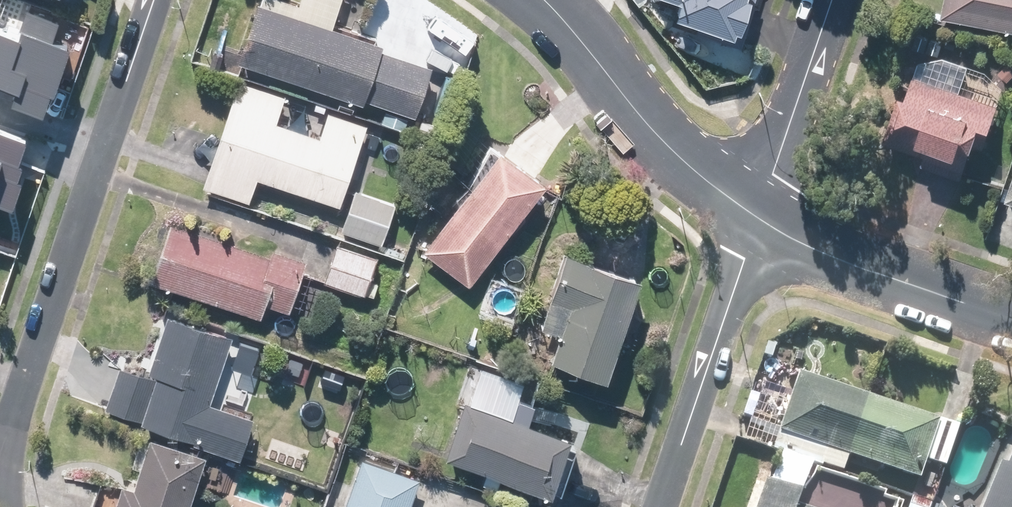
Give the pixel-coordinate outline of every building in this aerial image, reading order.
[(238,64),(366,105),(368,100),(417,115),(433,64),(384,49),(386,43),(333,26),(341,0),(303,0),(302,5),(287,0),(258,0),(238,64)] [(676,19),(698,25),(695,35),(752,49),(763,0),(680,0),(676,19)] [(941,16),(1011,30),(1011,0),(944,0),(941,16)] [(20,80),(16,92),(48,105),(74,39),(57,33),(65,14),(31,1),(18,36),(0,29),(0,72),(20,80)] [(1005,96),(990,68),(939,54),(916,62),(892,140),(926,150),(922,164),(964,177),(972,154),(977,155),(983,134),(992,137),(1005,96)] [(339,206),(367,123),(327,110),(319,135),(277,121),(285,96),(237,80),(202,184),(251,200),(258,179),(339,206)] [(15,199),(24,172),(16,169),(28,133),(0,124),(0,194),(15,199)] [(547,181),(499,146),(424,249),(472,284),(547,181)] [(397,203),(354,188),(339,231),(382,246),(397,203)] [(271,256),(172,221),(151,280),(262,320),(268,304),(289,311),(307,262),(274,250),(271,256)] [(377,257),(338,243),(325,282),(363,295),(377,257)] [(641,273),(570,250),(554,299),(570,305),(551,363),(606,381),(641,273)] [(234,336),(168,314),(149,372),(158,375),(156,382),(122,370),(108,410),(195,439),(194,443),(242,459),(255,418),(211,404),(234,336)] [(514,377),(478,365),(446,456),(552,493),(572,436),(502,412),(514,377)] [(815,465),(850,477),(854,466),(880,475),(882,470),(920,483),(942,421),(799,371),(787,405),(760,396),(753,416),(782,427),(774,450),(794,457),(782,490),(766,485),(759,506),(800,506),(815,465)] [(115,506),(190,506),(206,457),(151,438),(136,484),(124,481),(115,506)] [(362,453),(342,506),(410,506),(422,475),(362,453)] [(1008,466),(1002,463),(984,506),(1011,506),(1011,456),(1008,466)]
